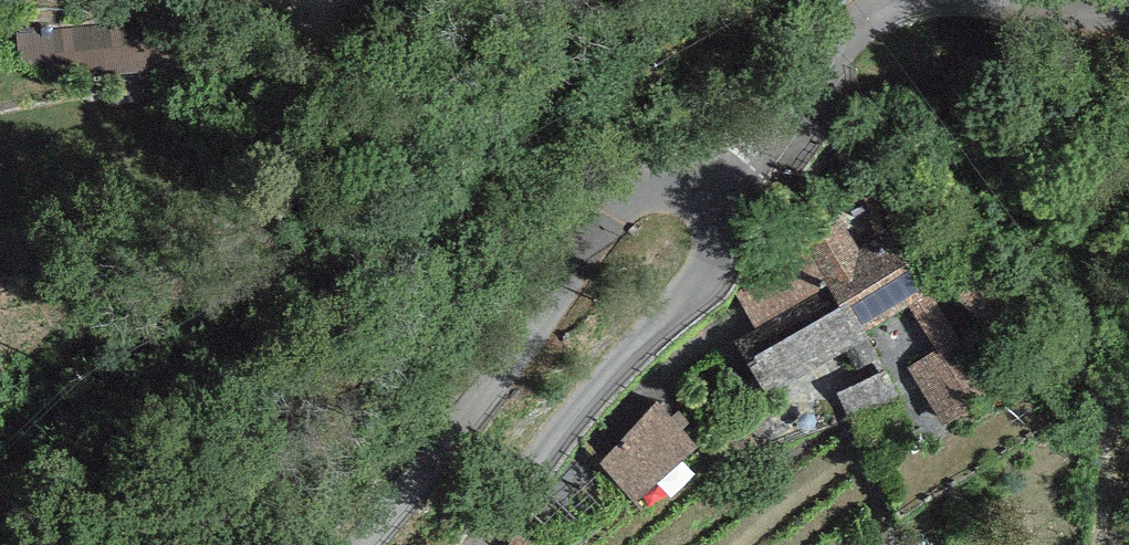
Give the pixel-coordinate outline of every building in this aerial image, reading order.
[(861,251),(840,216),(801,240),(807,250),(736,294),(757,329),(813,296),(825,315),(745,363),(766,397),(843,350),(855,369),(879,355),(865,333),(909,306),(937,351),(908,368),(943,425),(995,393),(895,230),(861,251)] [(889,372),(837,393),(849,421),(900,400),(889,372)] [(697,442),(658,403),(596,464),(635,503),(697,442)] [(516,531),(504,544),(532,544),(516,531)]
